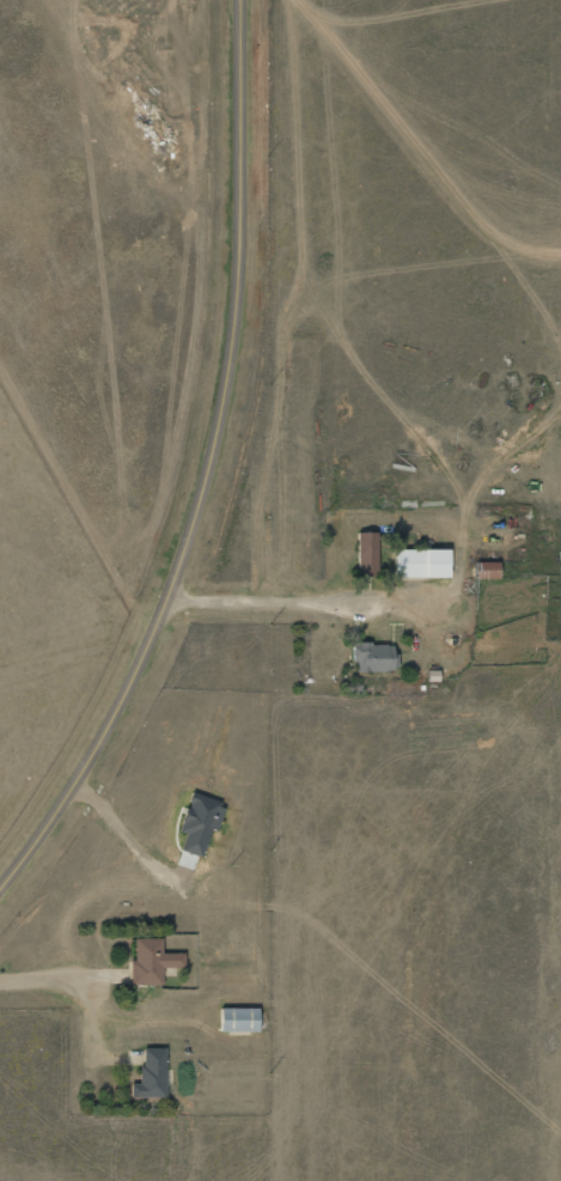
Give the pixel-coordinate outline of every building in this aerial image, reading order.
[(357,533),(358,572),(378,571),(377,532),(357,533)] [(449,578),(449,550),(395,548),(394,577),(449,578)] [(477,579),(499,578),(498,562),(476,563),(477,579)] [(357,671),(396,670),(395,643),(352,644),(353,662),(357,662),(357,671)] [(201,856),(211,827),(216,829),(225,803),(192,792),(178,830),(186,833),(180,849),(201,856)] [(161,937),(132,938),(133,983),(162,983),(161,967),(184,966),(183,952),(162,952),(161,937)] [(258,1006),(219,1008),(220,1032),(259,1031),(258,1006)] [(141,1082),(130,1082),(130,1097),(165,1097),(165,1047),(141,1047),(141,1082)]
